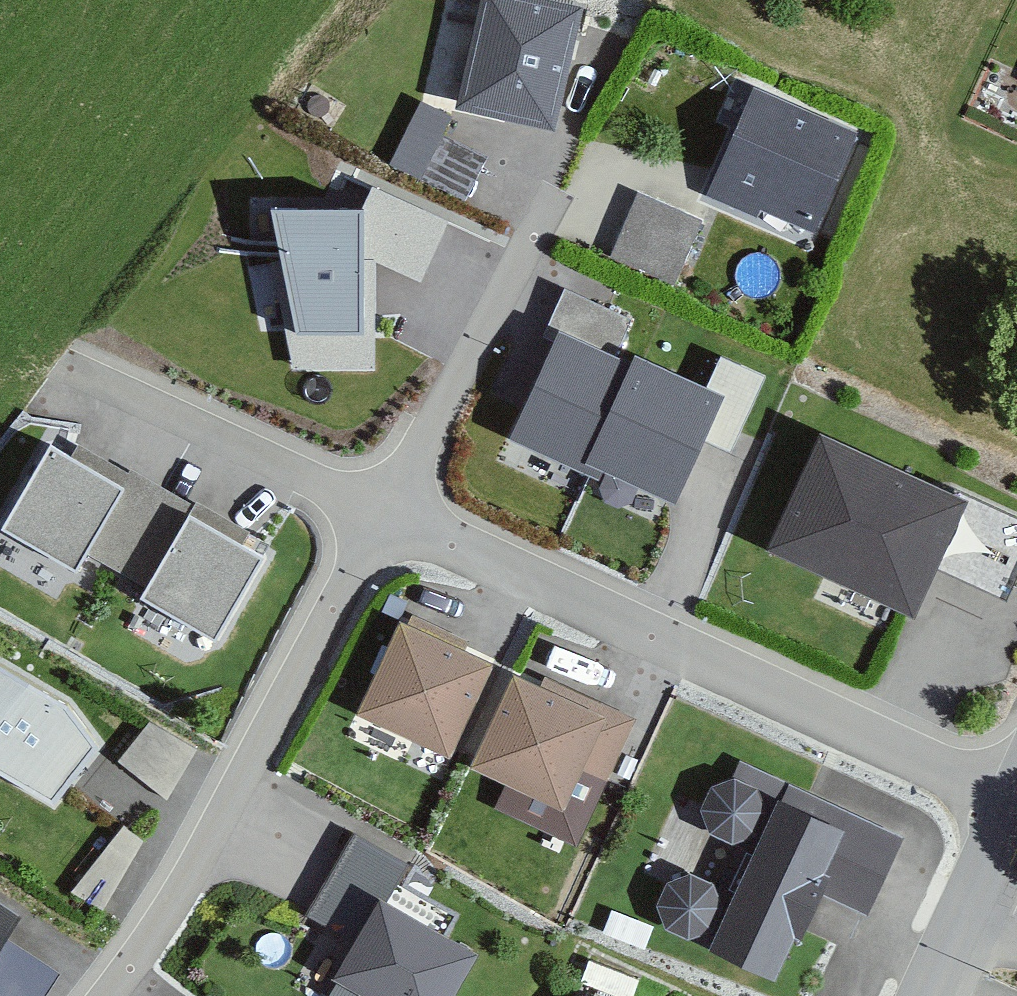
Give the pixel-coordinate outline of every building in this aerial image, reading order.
[(462,92),(550,112),(575,0),(482,0),(462,92)] [(853,130),(760,89),(719,180),(812,222),(853,130)] [(428,169),(448,103),(414,93),(394,159),(428,169)] [(447,179),(470,135),(449,124),(426,169),(447,179)] [(694,219),(642,197),(619,251),(670,273),(694,219)] [(362,210),(273,210),(297,333),(362,333),(362,210)] [(671,486),(717,387),(636,350),(632,360),(561,328),(515,428),(596,465),(601,454),(671,486)] [(965,477),(850,420),(787,547),(902,603),(965,477)] [(119,479),(52,440),(8,515),(75,554),(119,479)] [(258,547),(190,509),(146,586),(214,624),(258,547)] [(509,660),(419,614),(373,704),(464,750),(509,660)] [(0,660),(0,756),(52,787),(92,735),(64,698),(0,660)] [(638,710),(548,664),(502,754),(593,799),(638,710)] [(150,710),(120,757),(169,788),(199,741),(150,710)] [(786,786),(718,936),(771,960),(789,920),(799,924),(818,882),(863,902),(894,834),(786,786)] [(712,866),(663,867),(664,925),(714,923),(712,866)] [(396,878),(351,968),(407,995),(450,995),(487,924),(396,878)] [(15,911),(0,901),(0,933),(15,911)]
